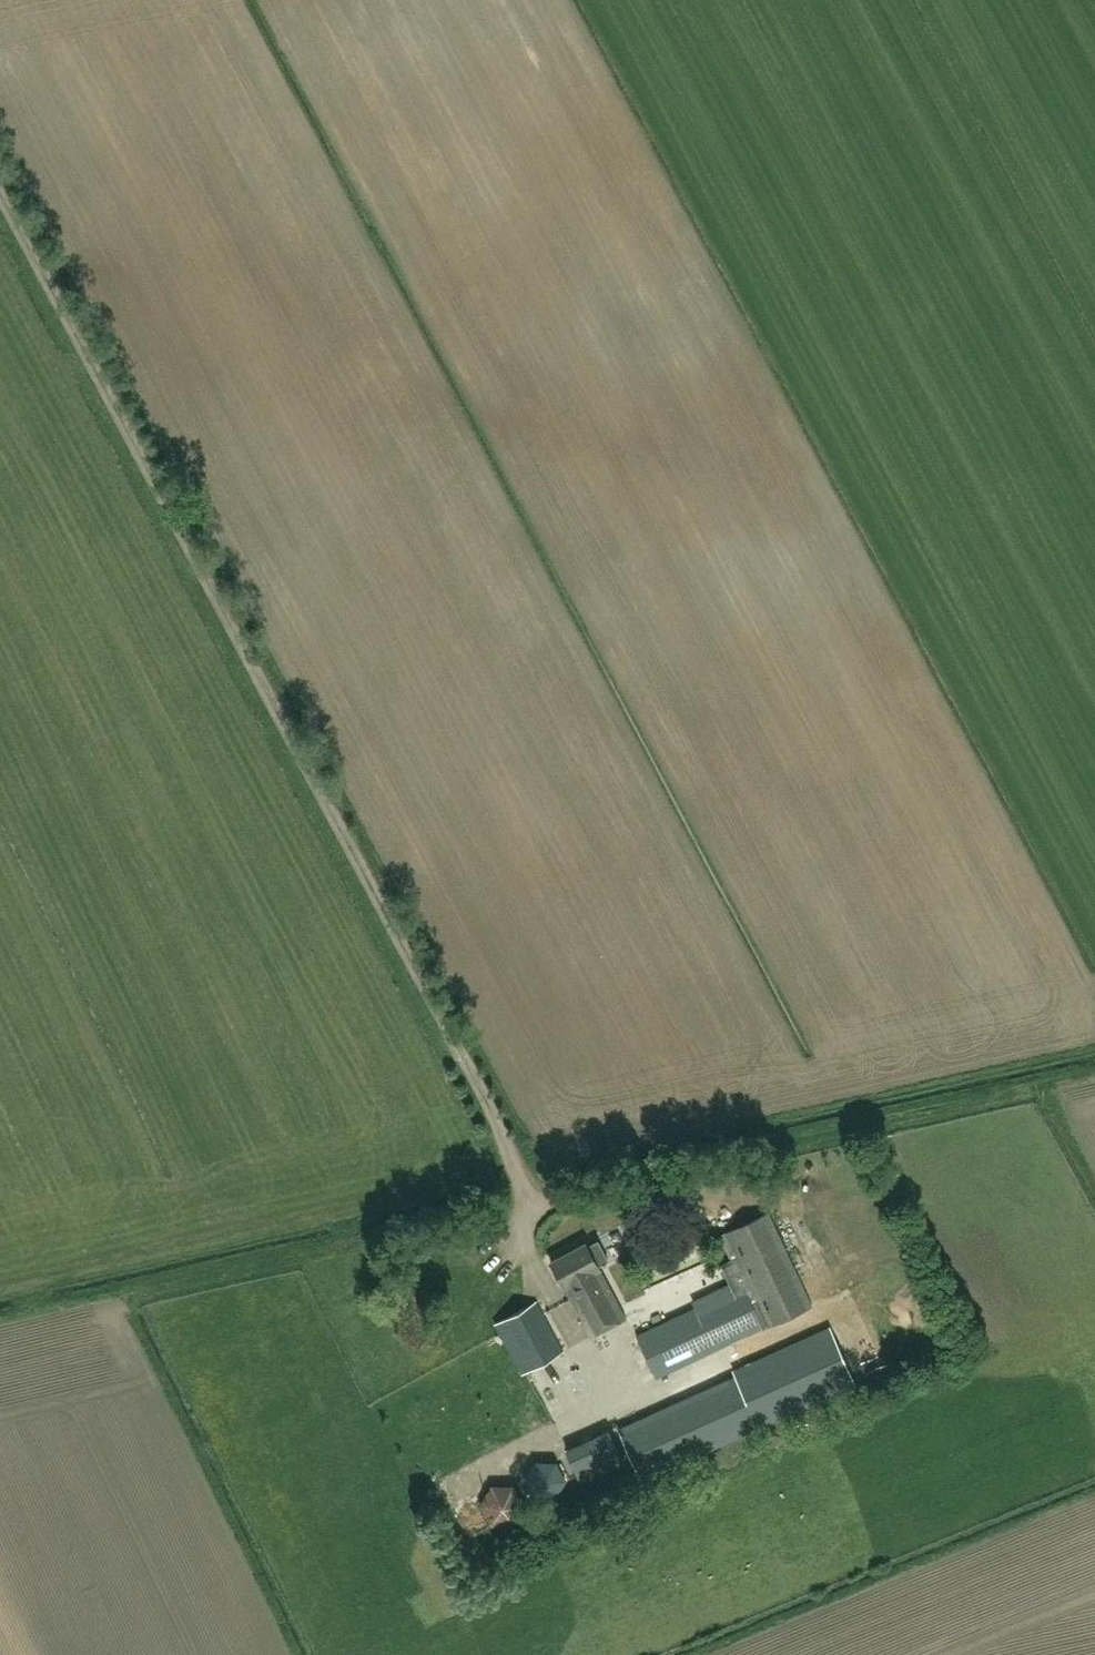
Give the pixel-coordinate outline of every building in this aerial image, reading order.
[(731,1260),(721,1264),(731,1283),(693,1302),(696,1307),(637,1336),(657,1377),(812,1302),(769,1213),(720,1235),(731,1260)] [(586,1242),(552,1260),(592,1336),(626,1318),(586,1242)] [(563,1351),(537,1301),(496,1322),(523,1372),(563,1351)] [(620,1426),(645,1480),(856,1383),(829,1325),(734,1369),(736,1373),(620,1426)] [(567,1447),(570,1454),(556,1460),(536,1460),(525,1479),(535,1497),(556,1498),(565,1479),(570,1489),(626,1464),(609,1427),(567,1447)] [(473,1532),(492,1526),(485,1506),(466,1513),(473,1532)]
